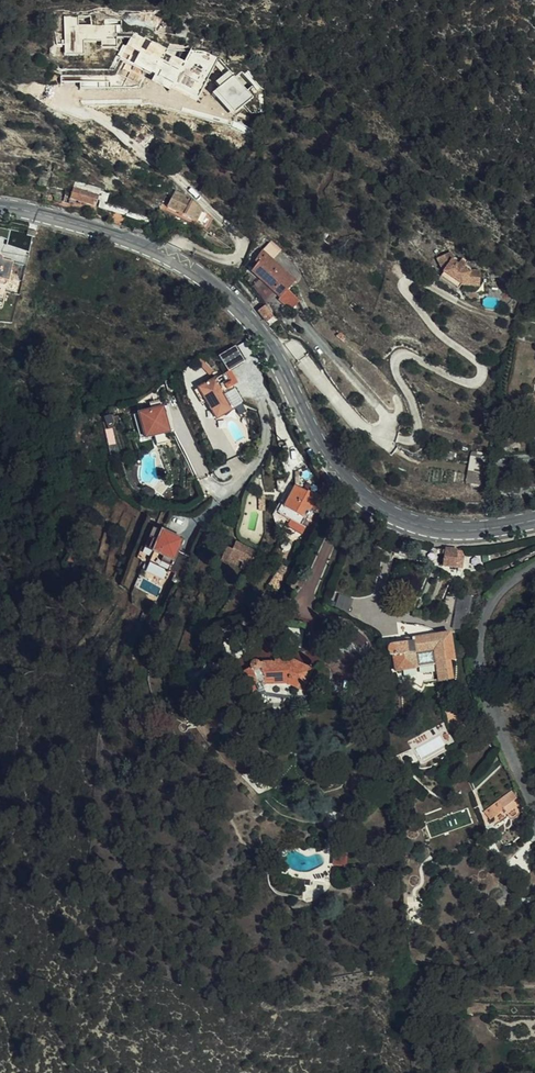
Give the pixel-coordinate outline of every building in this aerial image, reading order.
[(141,16),(141,9),(141,7),(123,11),(123,22),(141,21),(141,16)] [(161,10),(154,10),(153,17),(153,21),(161,21),(161,10)] [(147,79),(147,75),(148,64),(164,65),(164,76),(164,84),(186,85),(188,63),(197,63),(197,69),(199,69),(198,84),(215,86),(217,66),(218,66),(220,47),(155,42),(154,49),(149,49),(149,45),(133,44),(132,68),(126,68),(125,77),(147,79)] [(148,64),(147,75),(164,76),(164,65),(148,64)] [(48,177),(40,175),(39,182),(47,184),(48,177)] [(57,196),(56,200),(71,204),(72,199),(95,207),(101,188),(76,180),(73,191),(66,189),(66,186),(50,186),(50,194),(57,196)] [(168,206),(197,222),(203,211),(191,202),(171,191),(169,194),(173,197),(168,206)] [(114,212),(111,222),(122,225),(125,216),(156,226),(155,218),(101,202),(100,208),(114,212)] [(13,261),(27,263),(29,248),(4,244),(2,256),(14,258),(13,261)] [(288,291),(296,282),(264,253),(256,262),(259,265),(252,273),(281,300),(288,293),(287,292),(288,291)] [(453,257),(439,263),(446,277),(451,281),(450,284),(456,289),(458,286),(464,290),(482,291),(483,276),(474,275),(474,274),(458,261),(456,262),(453,257)] [(12,272),(1,269),(2,266),(2,263),(0,263),(0,287),(7,289),(12,272)] [(451,281),(446,277),(443,282),(460,294),(464,290),(458,286),(456,289),(450,284),(451,281)] [(288,293),(281,300),(280,302),(292,313),(301,303),(288,291),(287,292),(288,293)] [(266,306),(260,311),(259,311),(268,323),(275,317),(266,306)] [(346,343),(340,337),(337,340),(343,346),(346,343)] [(224,377),(222,375),(214,380),(216,383),(224,377)] [(214,380),(213,380),(196,391),(205,404),(212,400),(223,416),(234,408),(233,408),(241,402),(224,377),(216,383),(214,380)] [(196,391),(192,394),(201,407),(205,404),(196,391)] [(212,400),(205,404),(217,420),(223,416),(212,400)] [(248,414),(241,402),(233,408),(234,408),(243,418),(248,414)] [(165,408),(140,415),(147,440),(157,437),(159,447),(170,444),(167,434),(172,433),(165,408)] [(147,440),(140,415),(136,416),(142,441),(147,440)] [(288,460),(285,454),(279,458),(283,463),(288,460)] [(468,484),(484,485),(486,456),(470,455),(468,484)] [(286,492),(285,480),(277,481),(279,493),(286,492)] [(300,527),(304,521),(311,524),(323,503),(306,492),(305,494),(295,488),(280,516),(300,527)] [(160,535),(162,532),(154,527),(152,531),(160,535)] [(171,577),(186,584),(192,556),(178,549),(171,546),(175,539),(171,537),(172,535),(163,531),(162,532),(160,535),(152,531),(144,545),(153,550),(148,559),(158,564),(160,560),(169,564),(167,569),(173,572),(171,577)] [(171,546),(178,549),(181,540),(172,535),(171,537),(175,539),(171,546)] [(241,566),(248,569),(248,568),(257,552),(237,543),(234,549),(228,560),(236,563),(239,558),(244,561),(241,566)] [(147,561),(148,559),(153,550),(144,545),(142,544),(136,555),(147,561)] [(222,556),(228,560),(234,549),(227,545),(222,556)] [(460,581),(463,553),(446,551),(444,551),(442,568),(441,577),(460,581)] [(69,566),(80,570),(84,560),(73,556),(69,566)] [(158,564),(167,569),(169,564),(160,560),(158,564)] [(285,568),(278,563),(272,570),(280,575),(285,568)] [(280,575),(272,570),(263,581),(272,587),(280,575)] [(426,627),(420,627),(421,638),(409,640),(409,643),(404,644),(390,646),(387,648),(387,651),(389,655),(393,656),(395,672),(415,669),(414,654),(434,651),(438,683),(450,682),(448,663),(453,662),(450,633),(437,635),(432,630),(426,627)] [(363,649),(370,639),(354,629),(347,639),(363,649)] [(250,670),(241,676),(250,693),(263,685),(285,685),(300,692),(311,670),(288,659),(274,660),(274,664),(259,665),(253,663),(250,665),(250,670)] [(450,741),(442,745),(445,751),(453,747),(450,741)] [(517,801),(513,795),(485,814),(490,821),(504,812),(503,811),(517,801)] [(330,875),(343,877),(345,867),(331,864),(330,875)]
